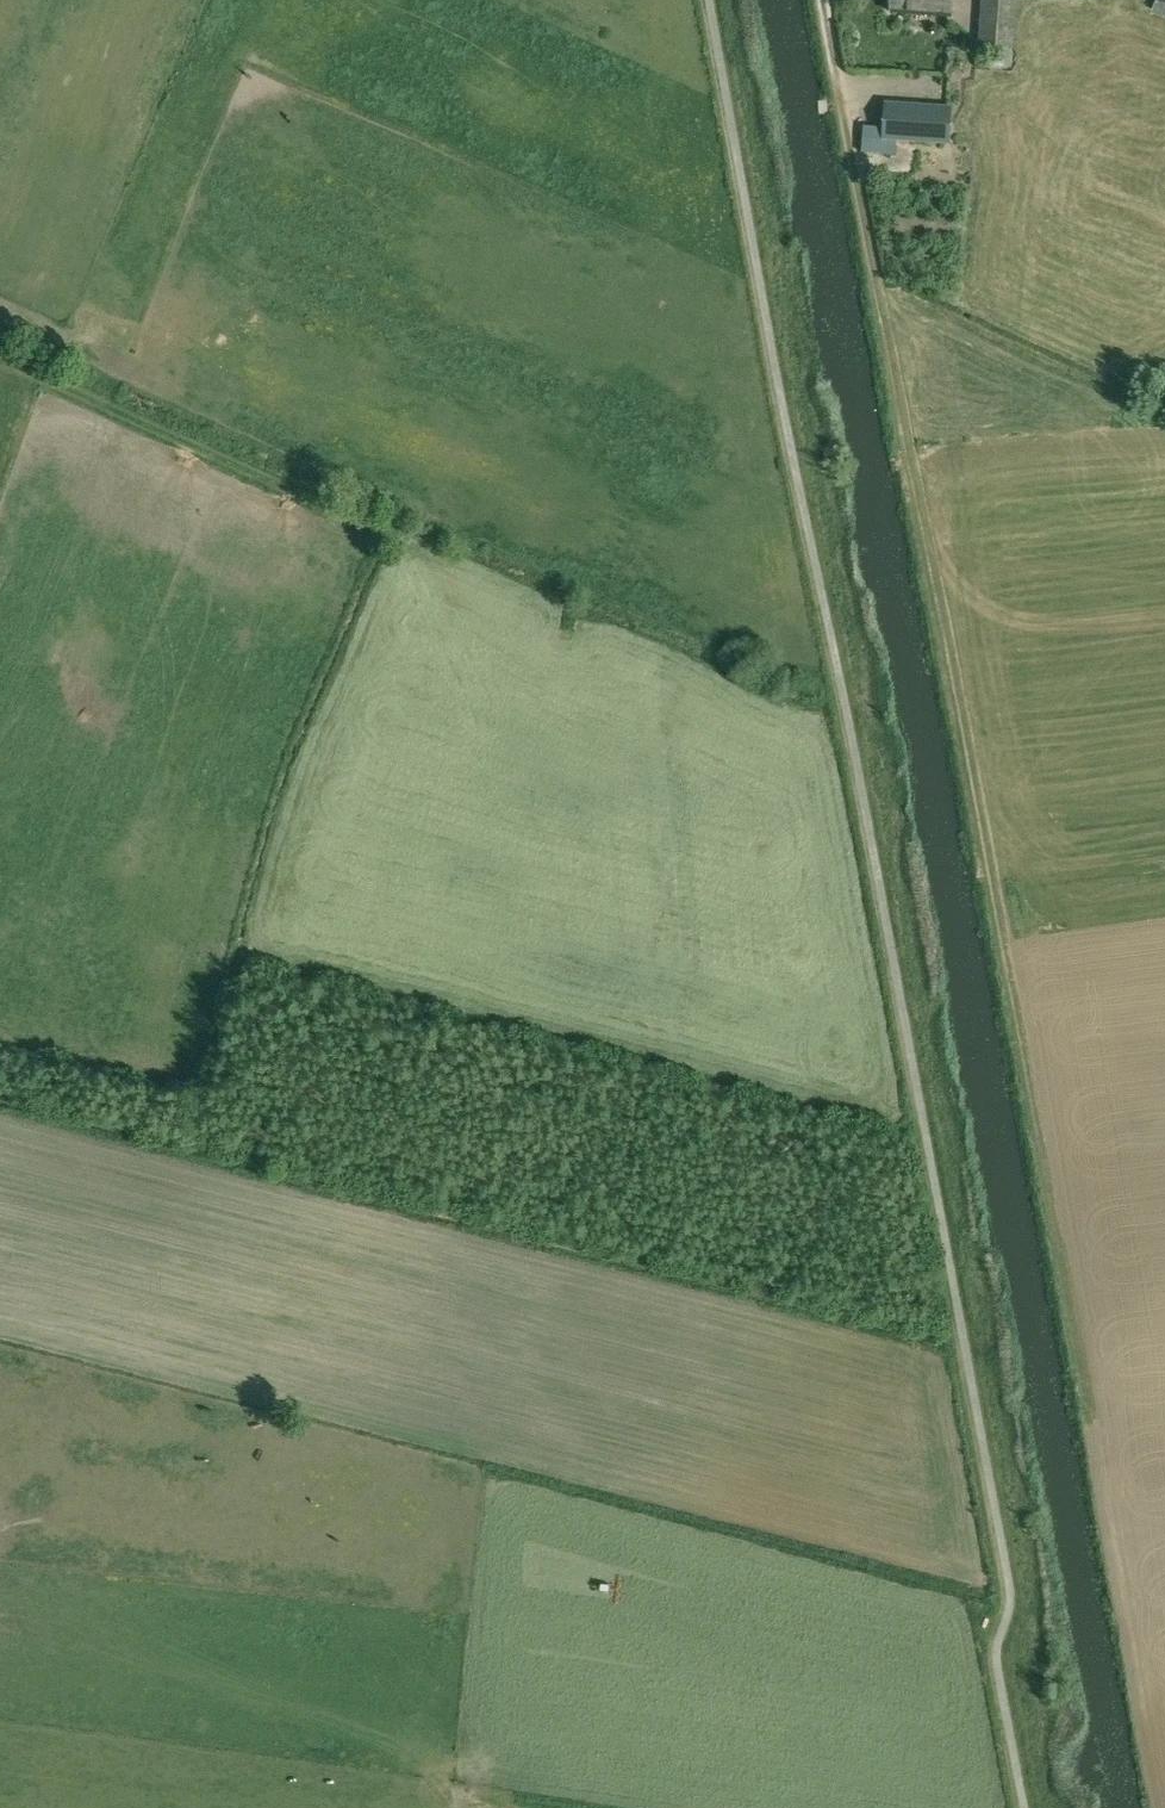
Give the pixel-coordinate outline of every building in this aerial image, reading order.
[(892,12),(951,16),(952,0),(893,0),(892,12)] [(979,46),(1012,49),(1016,0),(982,0),(979,46)] [(1154,10),(1164,14),(1164,0),(1158,0),(1154,10)] [(886,103),(884,139),(950,143),(952,107),(886,103)]
